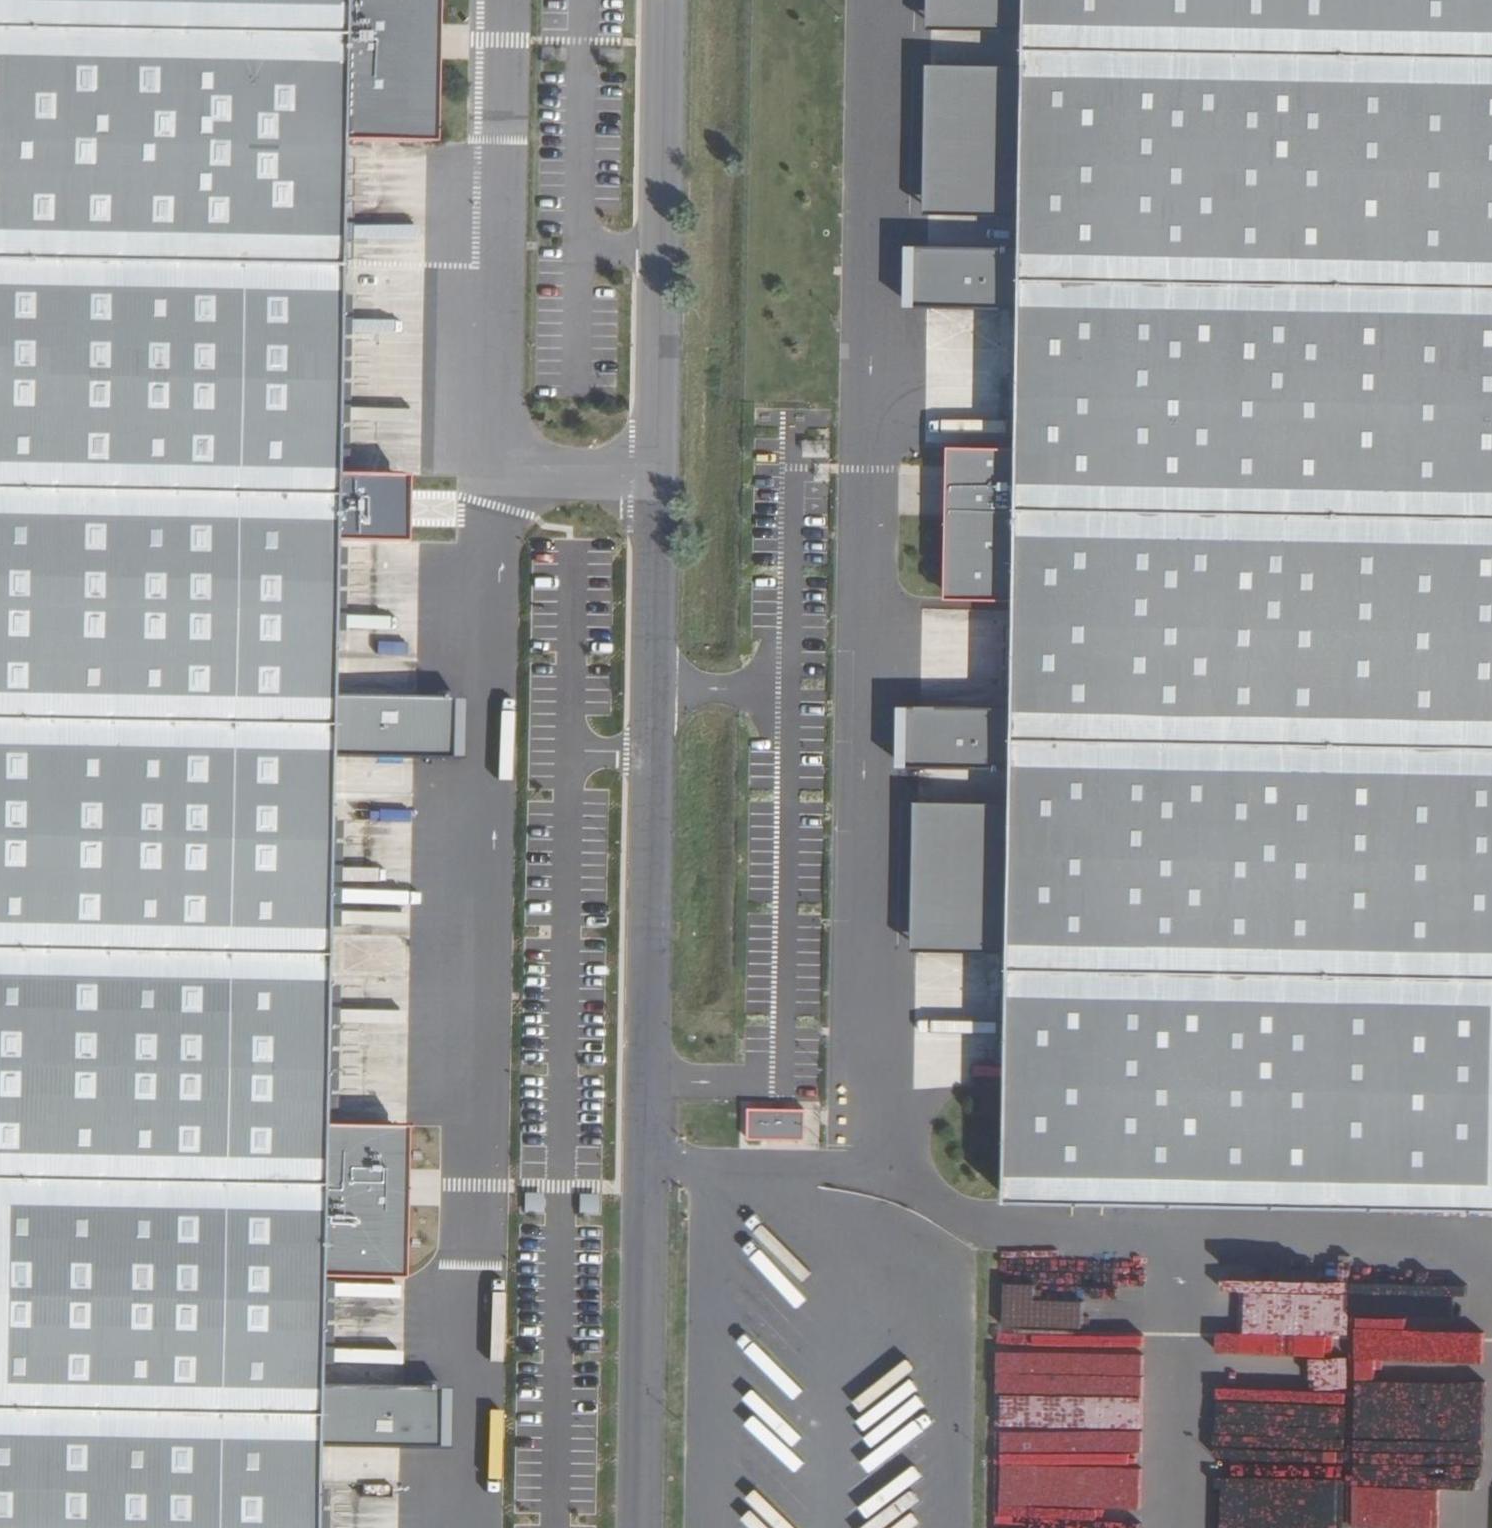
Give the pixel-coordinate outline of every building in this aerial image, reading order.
[(317,1438),(442,1440),(443,1375),(318,1373),(320,1268),(408,1270),(411,1110),(322,1109),(329,750),(465,752),(466,683),(330,681),(337,266),(338,142),(417,144),(420,0),(0,0),(0,1527),(315,1527),(317,1438)] [(1026,245),(920,243),(919,309),(1024,311),(1022,445),(964,444),(961,589),(1025,591),(1023,710),(915,708),(914,765),(1014,767),(1006,1206),(1491,1215),(1491,0),(1031,0),(1026,245)] [(751,1109),(750,1142),(807,1143),(808,1110),(751,1109)] [(1325,1455),(1397,1456),(1398,1382),(1370,1382),(1371,1359),(1352,1359),(1353,1286),(1307,1285),(1307,1283),(1231,1282),(1230,1349),(1327,1351),(1325,1455)] [(1093,1383),(1095,1299),(1005,1297),(1002,1424),(1142,1427),(1143,1384),(1093,1383)] [(1411,1300),(1409,1352),(1464,1354),(1465,1301),(1411,1300)] [(324,1446),(323,1480),(392,1483),(393,1449),(324,1446)] [(1350,1485),(1233,1482),(1232,1527),(1349,1527),(1350,1485)]
